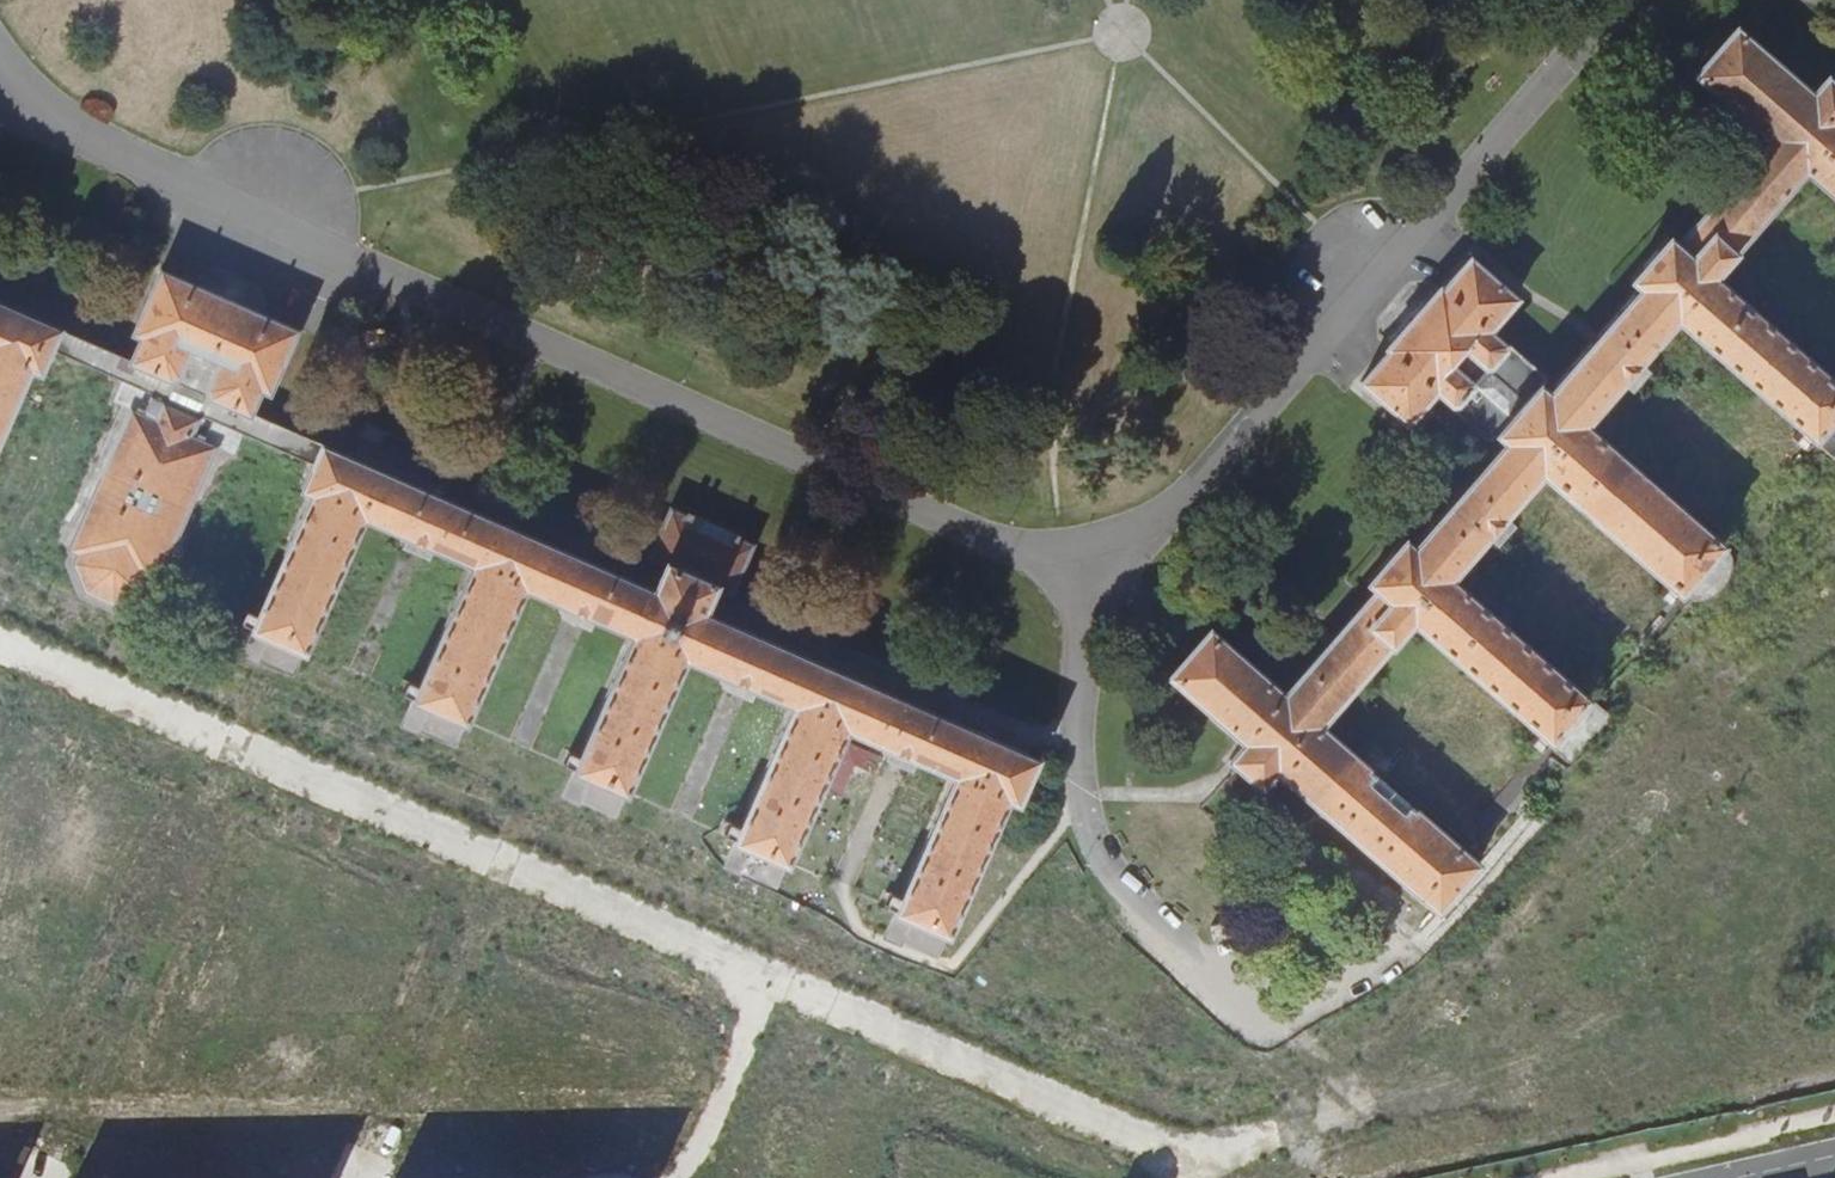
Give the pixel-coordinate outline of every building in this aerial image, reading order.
[(1167,678),(1243,744),(1228,761),(1261,790),(1276,773),(1435,913),(1477,866),(1319,727),(1411,622),(1568,759),(1595,729),(1596,731),(1607,718),(1448,579),(1486,536),(1491,540),(1496,538),(1505,527),(1507,525),(1506,521),(1503,516),(1540,474),(1679,594),(1683,590),(1690,594),(1697,596),(1703,595),(1709,593),(1715,590),(1719,587),(1722,583),(1724,577),(1725,574),(1725,569),(1725,563),(1723,557),(1721,553),(1719,550),(1722,546),(1583,424),(1621,381),(1627,383),(1633,383),(1641,374),(1641,368),(1641,365),(1639,362),(1676,319),(1833,455),(1834,453),(1834,384),(1712,276),(1805,172),(1834,199),(1834,87),(1825,78),(1811,95),(1734,29),(1693,76),(1769,141),(1676,246),(1667,238),(1629,280),(1639,288),(1548,393),(1539,385),(1546,377),(1506,343),(1504,345),(1486,330),(1514,298),(1468,259),(1440,291),(1438,289),(1386,348),(1389,351),(1361,383),(1406,423),(1434,391),(1451,405),(1449,408),(1489,443),(1496,436),(1503,442),(1411,548),(1402,540),(1365,582),(1374,590),(1283,696),(1208,631),(1167,678)] [(53,330),(0,307),(0,436),(28,373),(36,377),(47,352),(118,384),(109,402),(127,410),(67,552),(74,556),(70,566),(84,594),(109,606),(136,596),(142,584),(151,588),(213,447),(230,455),(239,436),(309,467),(298,491),(308,496),(249,631),(250,632),(240,656),(252,662),(253,660),(290,676),(361,519),(399,536),(397,539),(401,548),(418,556),(426,553),(428,549),(467,566),(408,701),(410,701),(398,726),(414,733),(415,731),(450,747),(461,722),(462,722),(521,589),(561,607),(559,611),(562,619),(579,626),(586,622),(588,618),(629,637),(560,798),(574,804),(575,801),(611,818),(622,793),(683,660),(722,677),(719,682),(722,689),(742,698),(747,694),(750,689),(790,707),(721,868),(735,874),(736,872),(772,888),(843,730),(881,747),(879,750),(884,759),(902,768),(909,763),(911,759),(951,777),(891,911),(893,912),(881,937),(896,944),(897,942),(933,958),(944,934),(945,935),(1005,802),(1013,805),(1033,761),(1022,757),(1023,755),(773,646),(701,614),(712,589),(726,595),(749,546),(734,540),(736,536),(682,513),(680,517),(667,511),(645,560),(660,567),(649,592),(457,508),(321,448),(322,447),(249,414),(258,392),(265,396),(294,333),(158,273),(129,336),(138,340),(128,361),(55,328),(53,330)]
